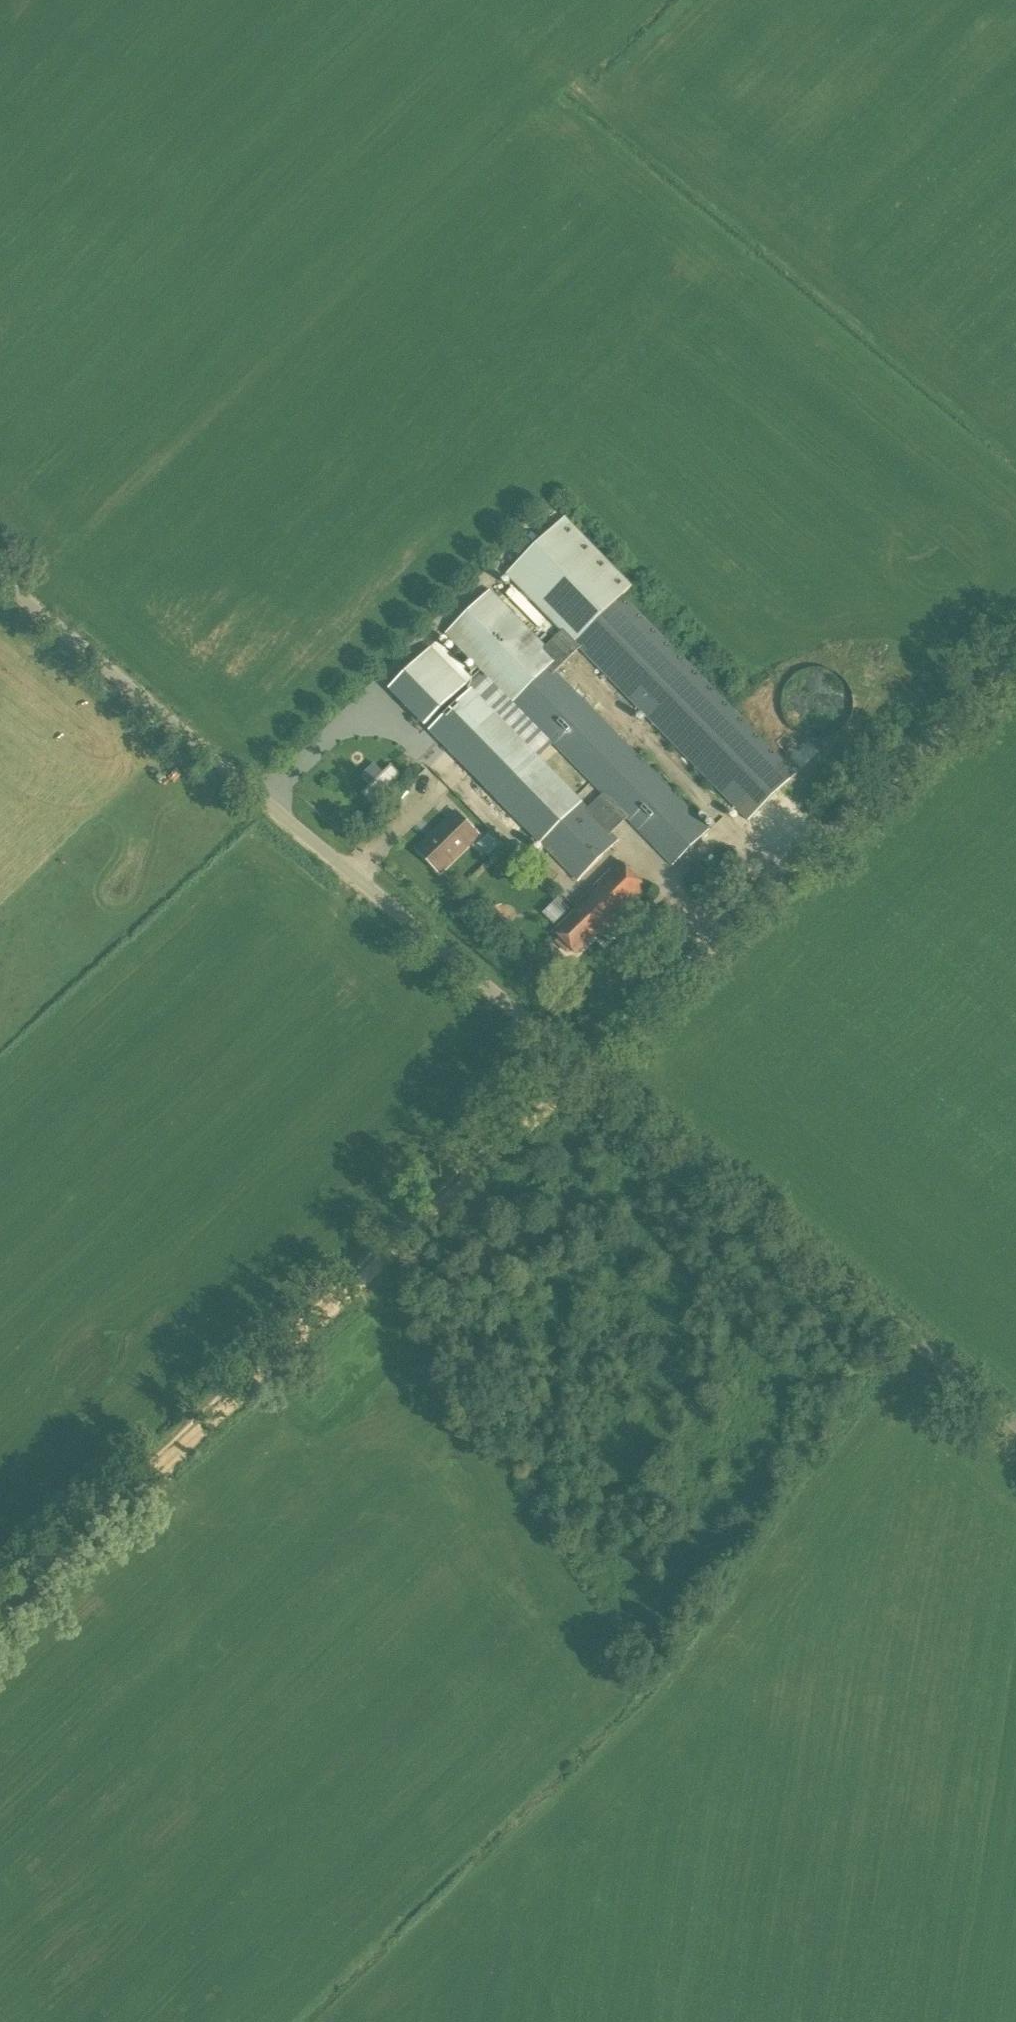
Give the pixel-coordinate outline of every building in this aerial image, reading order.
[(782,759),(635,609),(622,596),(632,586),(565,517),(507,573),(563,630),(546,647),(490,590),(446,633),(604,794),(597,801),(588,809),(583,803),(584,801),(572,789),(580,782),(578,780),(557,759),(549,766),(539,755),(496,797),(531,833),(534,835),(540,842),(578,880),(619,840),(611,832),(620,823),(627,818),(673,865),(710,829),(550,666),(575,642),(588,656),(734,806),(749,820),(796,774),(782,759)] [(425,726),(468,683),(431,647),(388,688),(425,726)] [(817,739),(821,739),(824,739),(827,738),(830,737),(833,736),(835,734),(838,733),(841,731),(843,729),(845,726),(847,724),(849,721),(850,718),(851,716),(852,713),(853,709),(853,706),(853,703),(853,700),(853,697),(852,694),(851,691),(850,688),(849,685),(847,683),(845,680),(843,678),(841,676),(838,674),(835,672),(833,671),(830,669),(827,668),(824,668),(821,667),(817,667),(814,667),(811,668),(808,668),(805,669),(802,671),(799,672),(797,674),(794,676),(792,678),(790,680),(788,683),(786,685),(785,688),(784,691),(783,694),(782,697),(782,700),(781,703),(782,706),(782,709),(783,713),(784,716),(785,718),(786,721),(788,724),(790,726),(792,729),(794,731),(797,733),(799,734),(802,736),(805,737),(808,738),(811,739),(814,739),(817,739)] [(440,872),(479,834),(457,812),(436,832),(438,833),(419,851),(440,872)] [(601,935),(648,889),(621,861),(574,906),(577,910),(555,931),(558,934),(555,941),(567,953),(575,951),(577,953),(598,932),(601,935)] [(495,914),(502,925),(512,919),(506,908),(495,914)]
